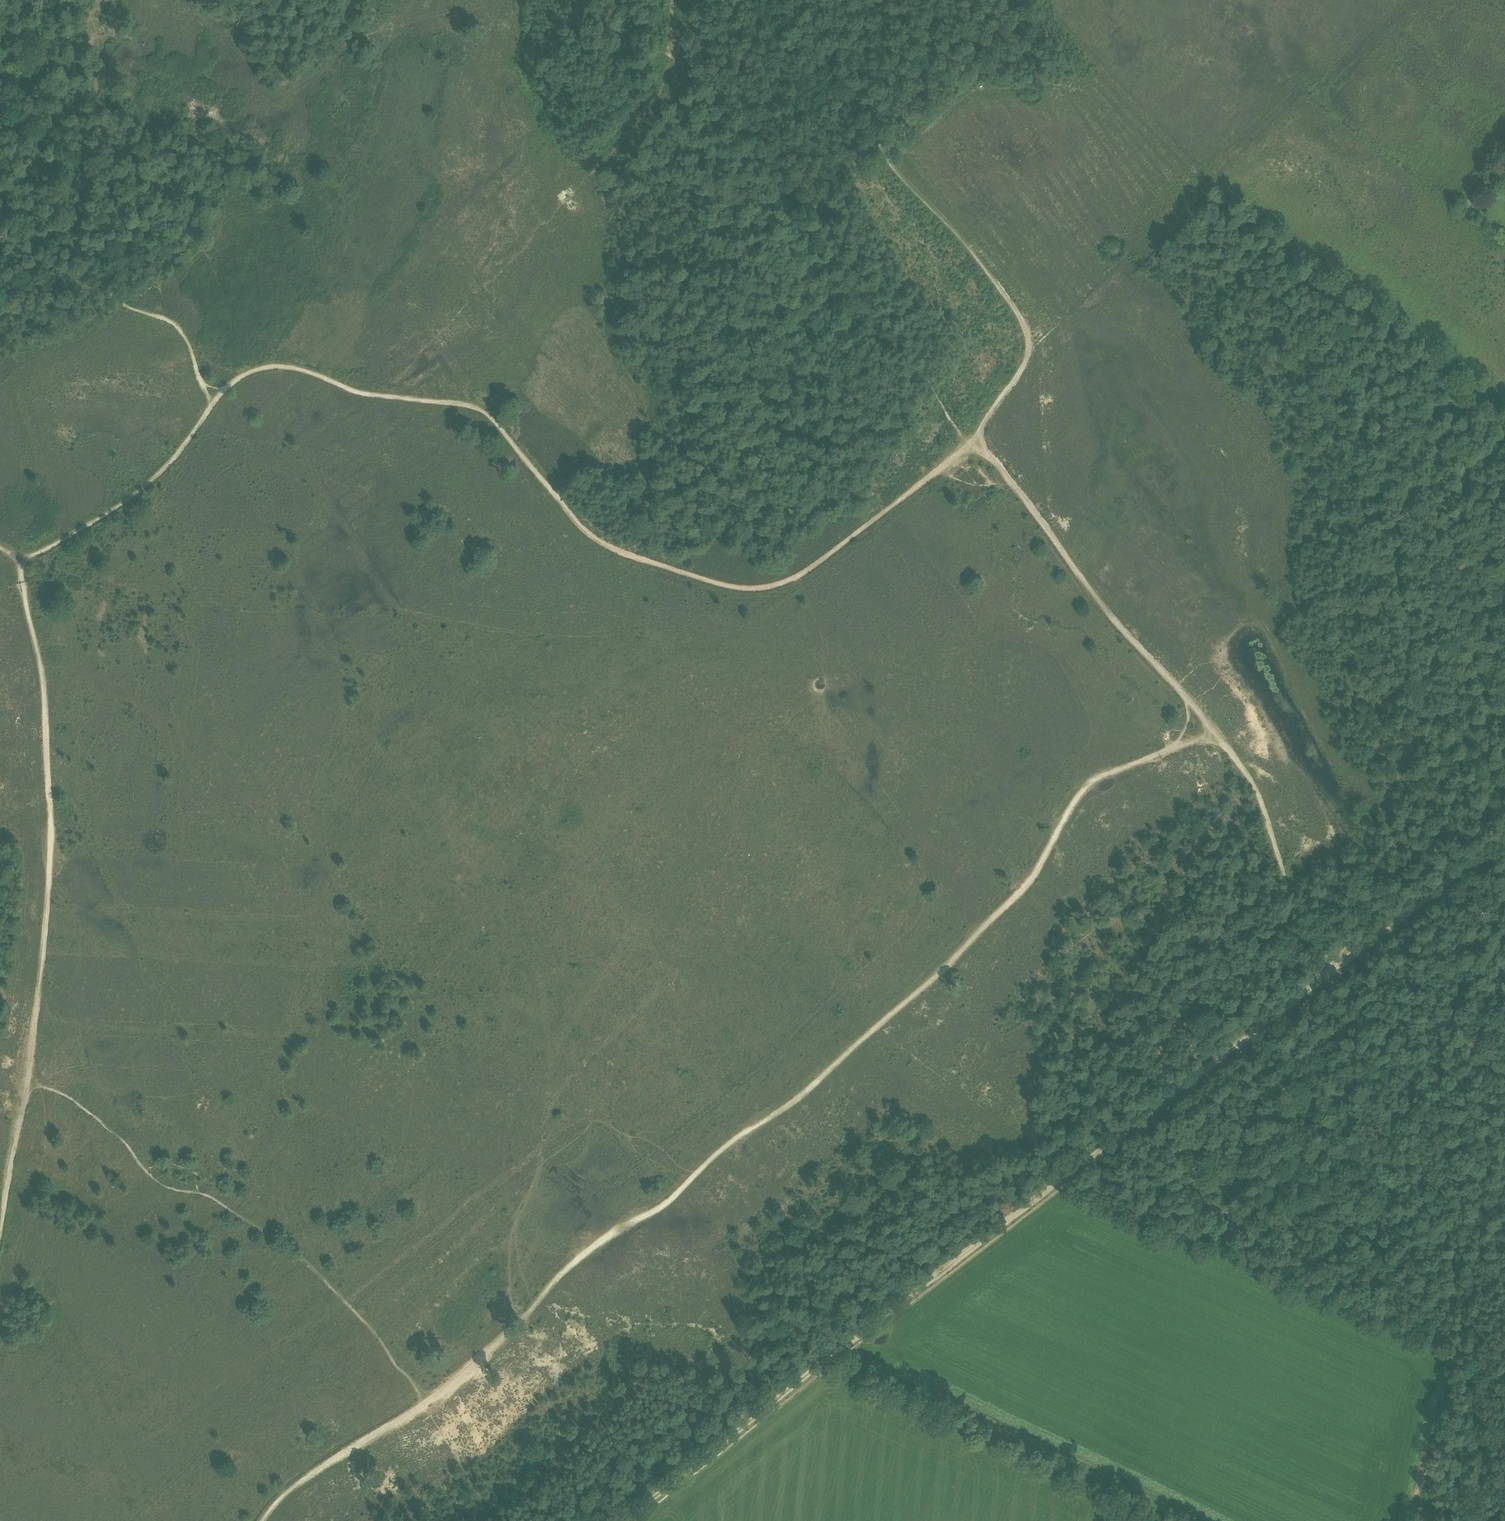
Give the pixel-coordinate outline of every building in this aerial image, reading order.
[(620,42),(638,52),(642,46),(623,36),(620,42)] [(26,543),(20,545),(23,553),(30,550),(26,543)]
